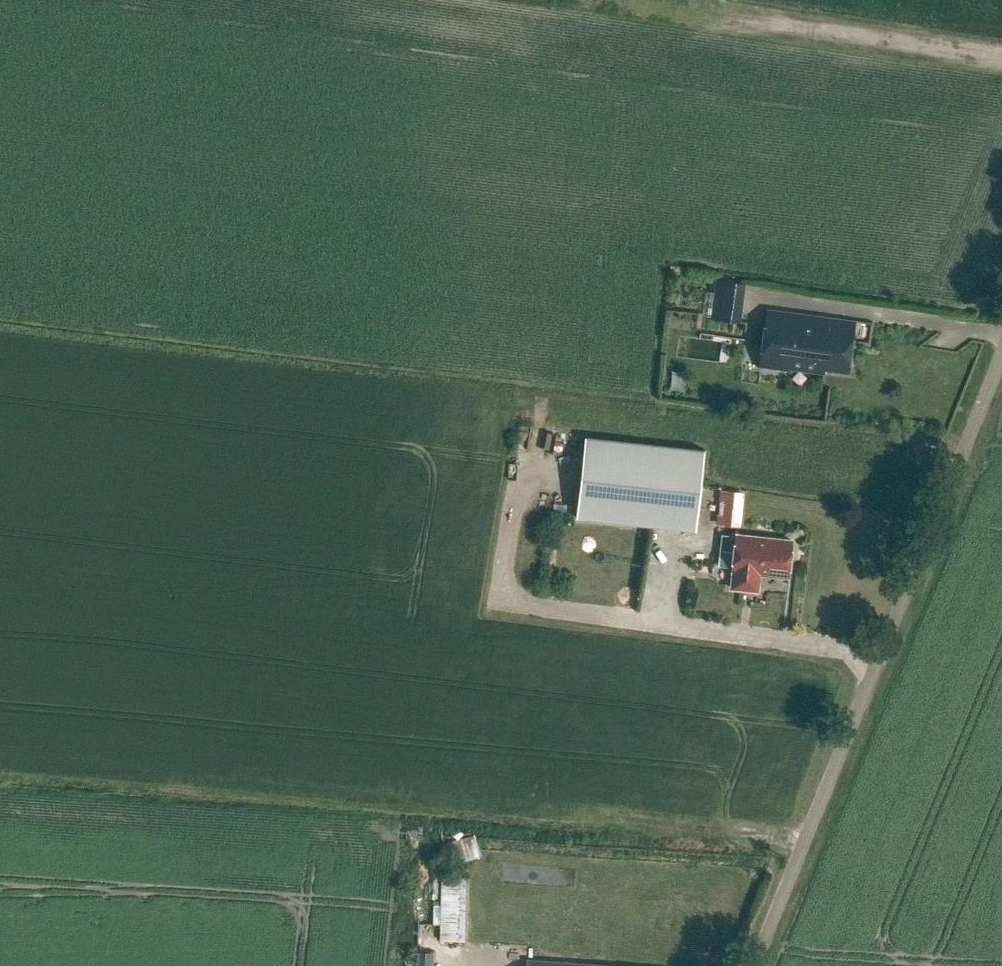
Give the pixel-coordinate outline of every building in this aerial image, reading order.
[(741,284),(717,280),(712,317),(736,320),(741,284)] [(765,308),(757,366),(804,373),(805,369),(820,372),(821,368),(845,371),(852,321),(765,308)] [(585,437),(576,517),(696,530),(705,450),(585,437)] [(718,524),(738,526),(742,493),(721,491),(718,524)] [(760,573),(788,576),(792,540),(736,534),(732,570),(733,570),(731,588),(758,591),(760,573)] [(441,842),(447,863),(448,865),(480,857),(475,834),(441,842)] [(441,865),(441,938),(467,938),(467,865),(441,865)]
